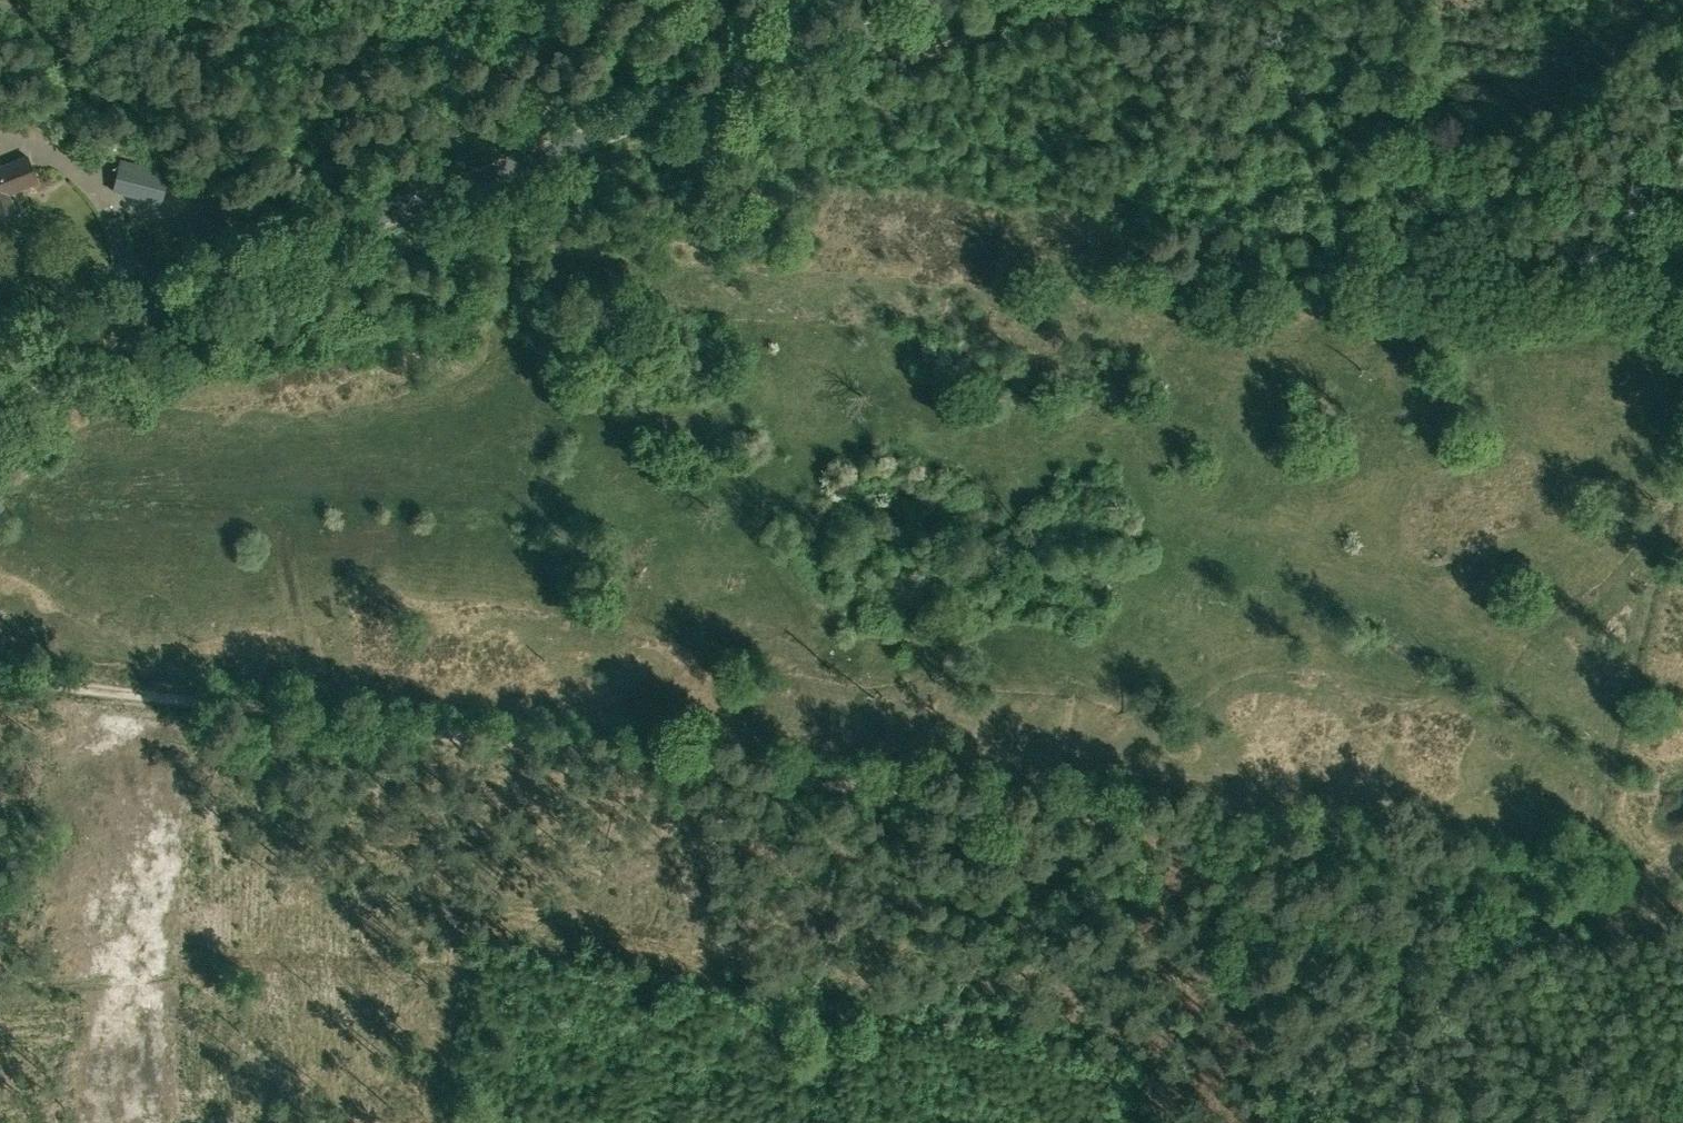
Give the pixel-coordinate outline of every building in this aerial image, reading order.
[(13,208),(8,193),(37,182),(27,156),(0,166),(0,213),(13,208)] [(160,172),(119,161),(111,190),(152,200),(160,172)]
